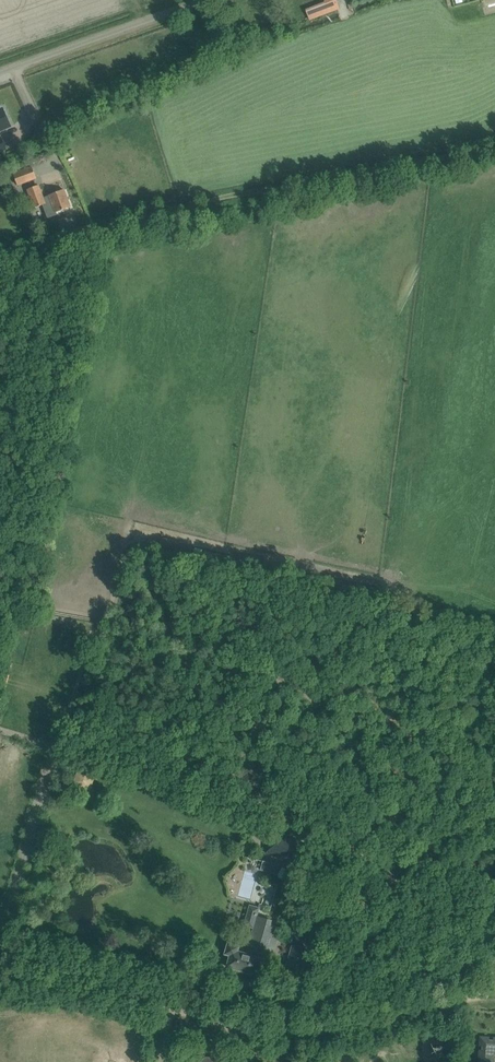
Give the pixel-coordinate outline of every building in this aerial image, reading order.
[(329,13),(339,9),(336,0),(324,0),(329,13)] [(0,109),(0,131),(11,126),(3,108),(0,109)] [(14,173),(18,185),(37,178),(32,166),(14,173)] [(36,208),(42,205),(47,218),(57,215),(56,212),(71,207),(65,189),(44,197),(39,185),(29,189),(36,208)] [(93,778),(84,775),(81,783),(89,786),(93,778)] [(274,830),(266,852),(297,863),(305,841),(274,830)] [(264,859),(281,865),(283,860),(265,854),(264,859)] [(271,863),(269,872),(278,875),(281,865),(271,863)] [(229,943),(226,954),(231,955),(228,967),(237,969),(237,972),(240,972),(241,970),(244,971),(244,974),(247,975),(248,973),(257,975),(259,968),(269,971),(272,961),(270,960),(271,956),(268,955),(276,926),(271,924),(273,920),(258,916),(254,932),(251,931),(248,943),(249,944),(247,953),(239,951),(240,946),(229,943)] [(292,943),(284,969),(301,974),(308,948),(292,943)] [(484,1040),(482,1061),(494,1061),(494,1041),(484,1040)]
